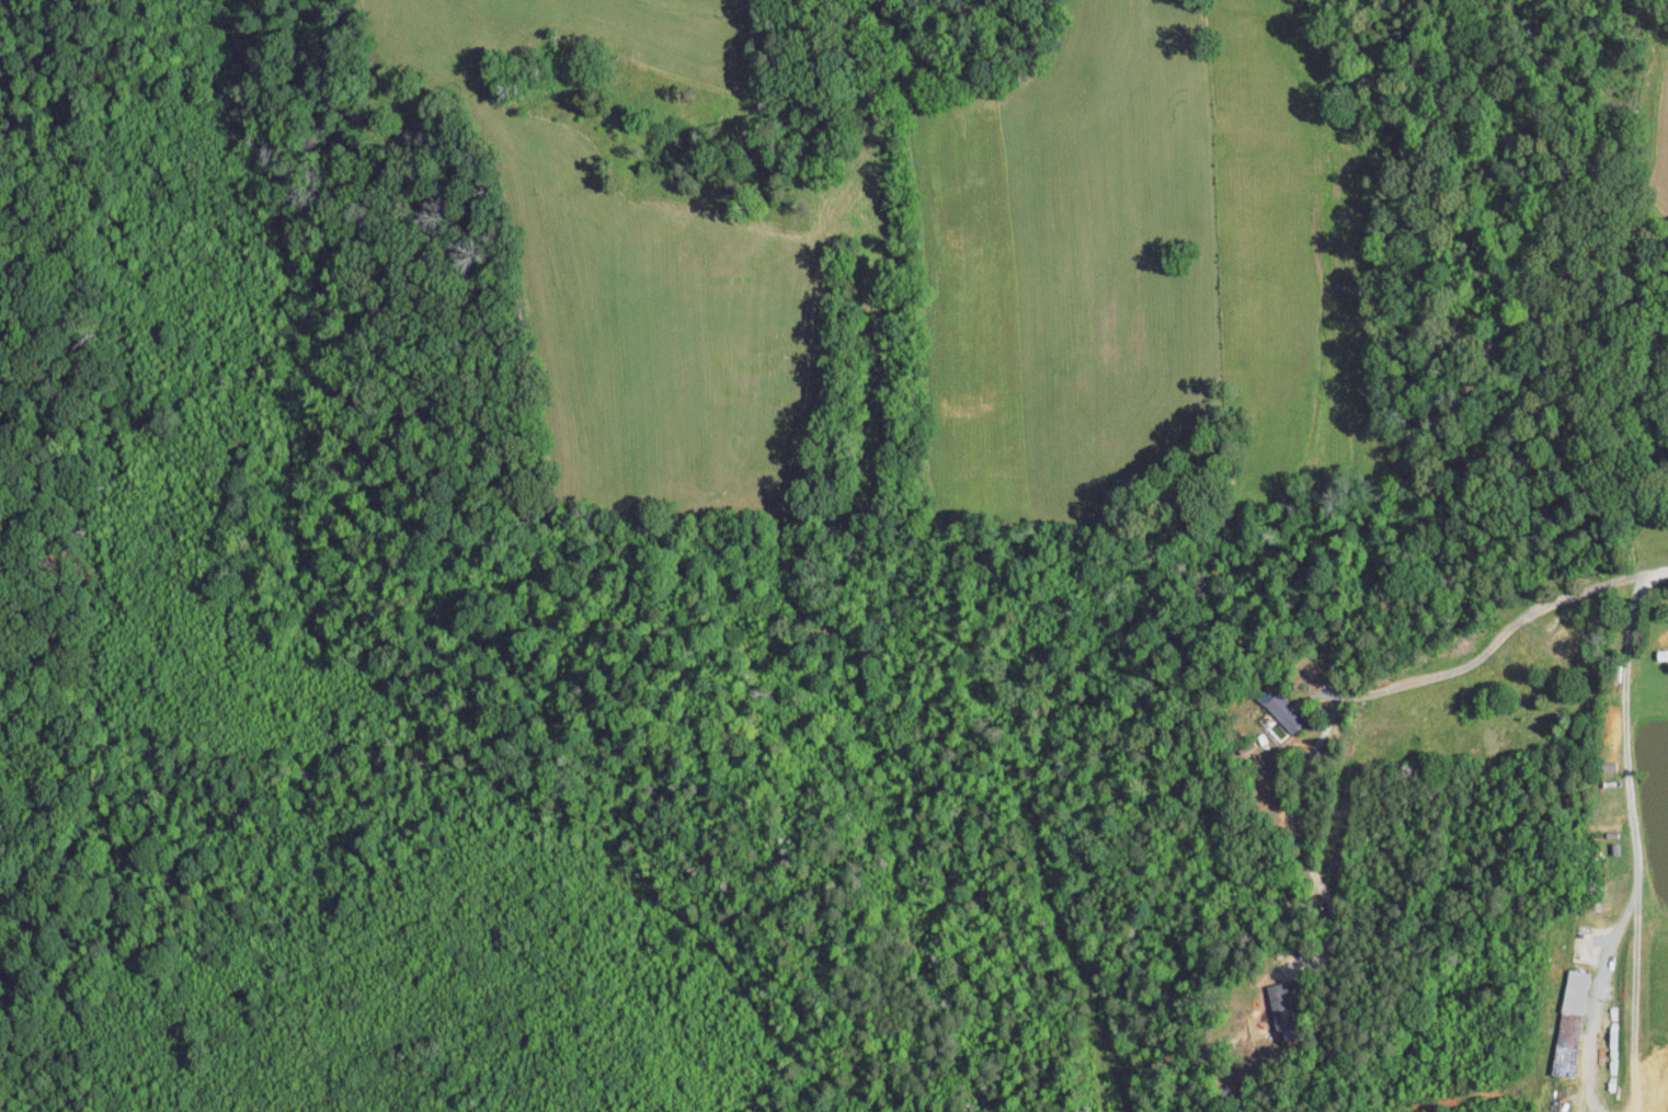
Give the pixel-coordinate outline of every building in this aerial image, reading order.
[(1262,703),(1290,733),(1305,718),(1277,689),(1262,703)] [(1550,1074),(1572,1077),(1588,972),(1566,968),(1550,1074)] [(1268,984),(1275,1016),(1293,1012),(1286,980),(1268,984)]
